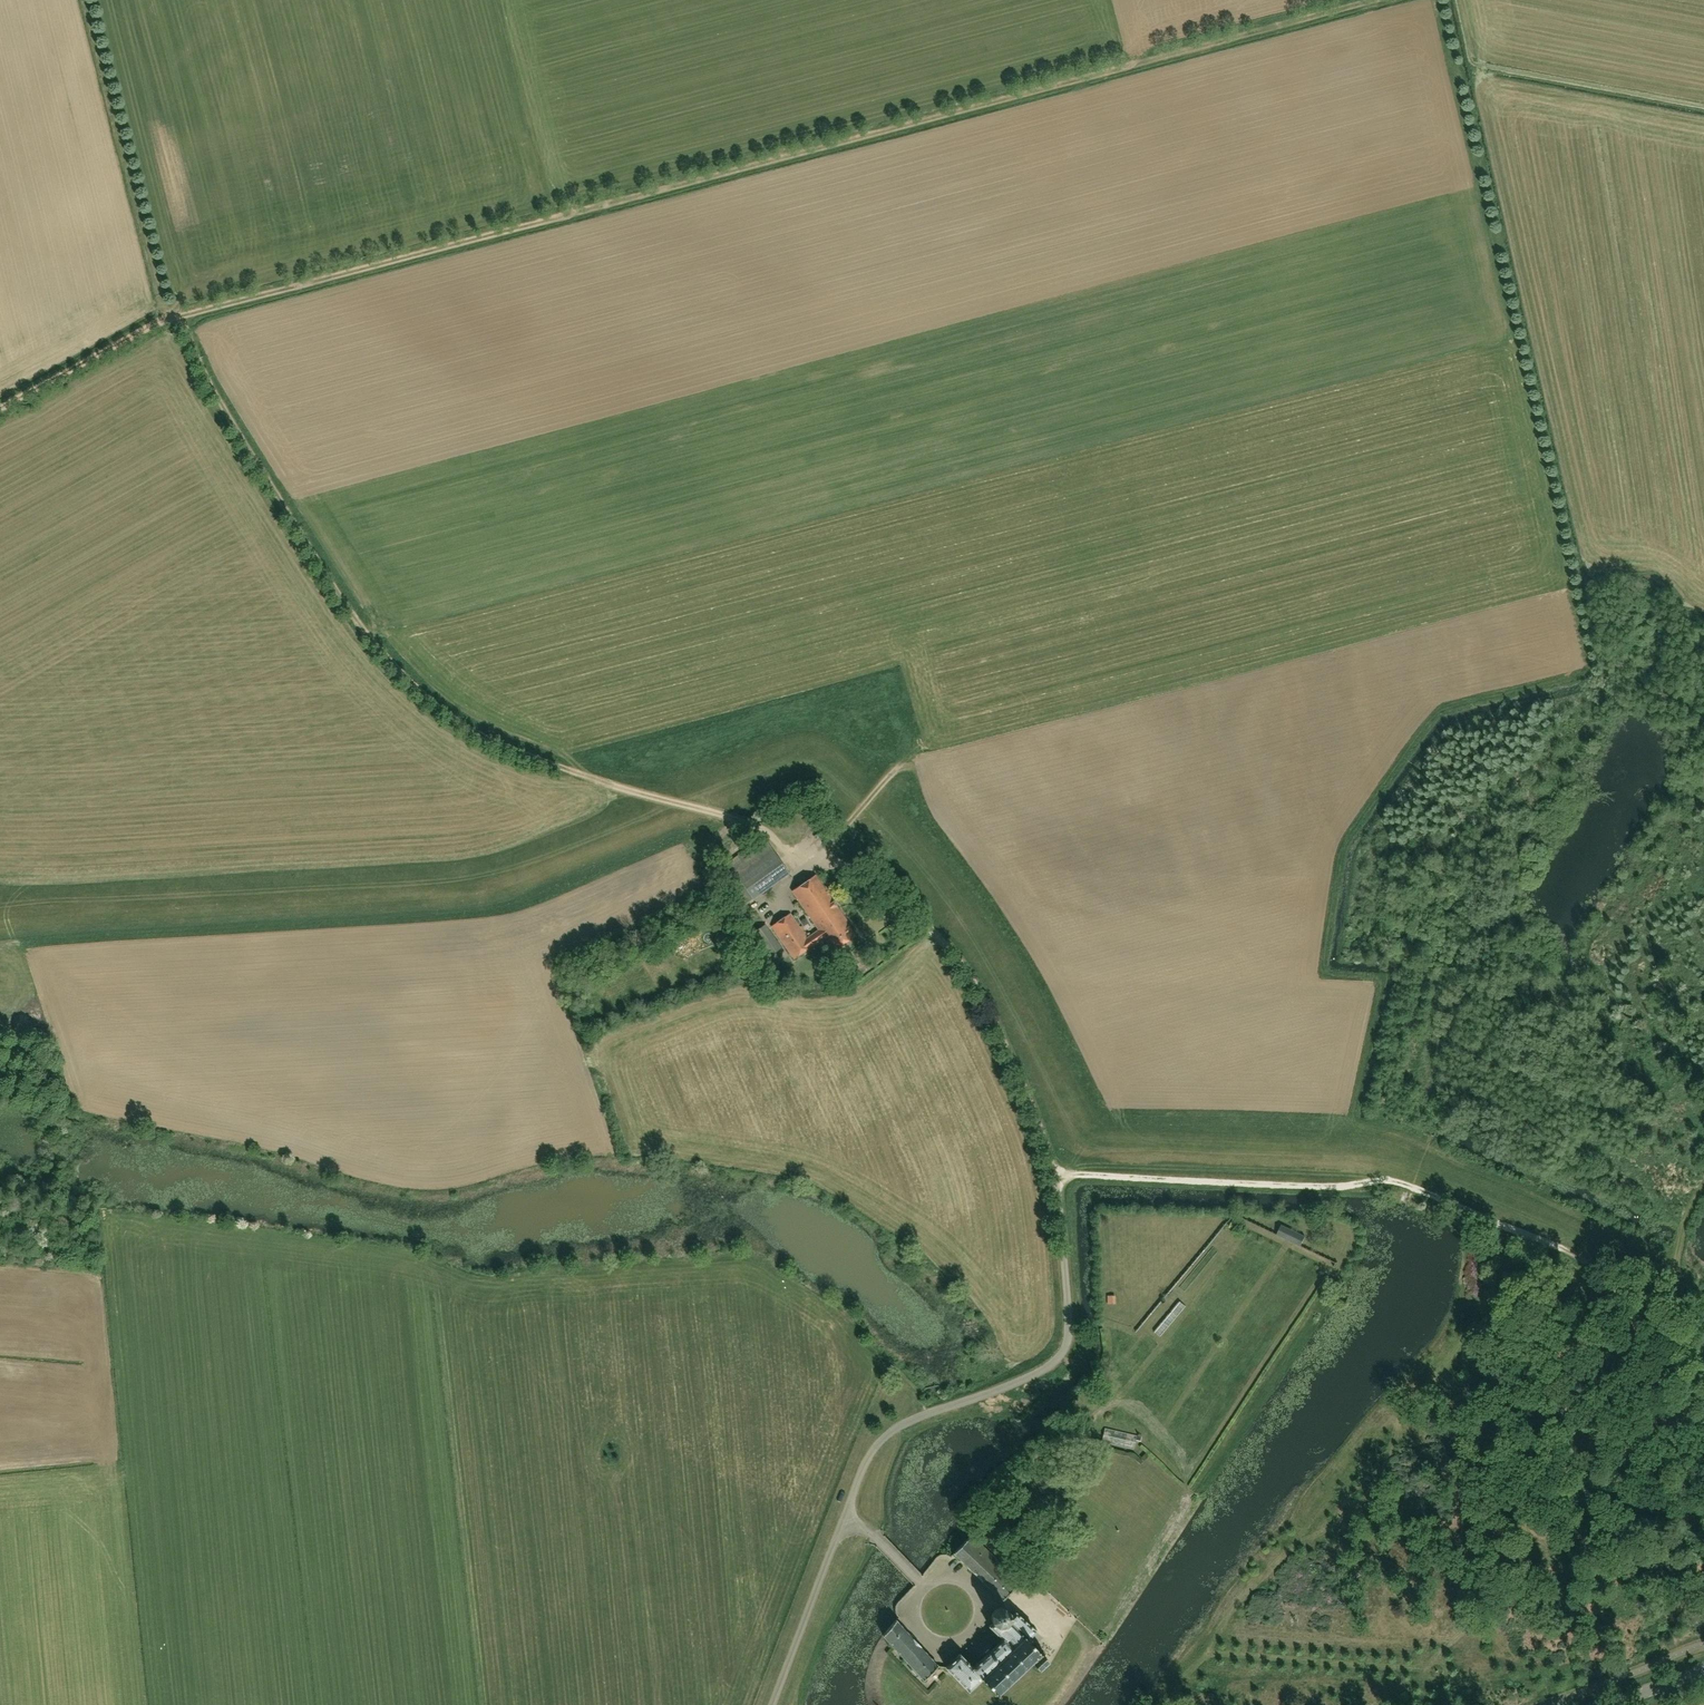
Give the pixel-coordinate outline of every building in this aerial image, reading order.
[(789,873),(771,848),(764,837),(727,863),(735,874),(753,899),(789,873)] [(772,926),(794,958),(826,936),(835,950),(856,936),(847,922),(848,921),(816,875),(793,891),(819,930),(808,937),(791,913),(772,926)] [(765,925),(754,932),(770,956),(782,948),(765,925)] [(1281,1224),(1277,1234),(1301,1246),(1305,1236),(1281,1224)] [(1186,1306),(1180,1301),(1154,1331),(1160,1336),(1186,1306)] [(1101,1441),(1134,1448),(1136,1435),(1104,1428),(1101,1441)] [(971,1535),(954,1553),(1003,1599),(1015,1586),(999,1571),(1004,1566),(971,1535)] [(1016,1612),(1014,1614),(1009,1619),(1008,1611),(1002,1607),(995,1608),(991,1614),(992,1621),(993,1622),(989,1626),(1003,1640),(973,1668),(960,1654),(946,1667),(968,1691),(982,1678),(997,1694),(1031,1662),(1039,1670),(1048,1661),(1030,1642),(1033,1639),(1030,1636),(1036,1631),(1016,1612)] [(892,1645),(924,1680),(938,1666),(896,1620),(882,1633),(892,1645)] [(1531,1671),(1529,1653),(1514,1654),(1517,1673),(1531,1671)]
